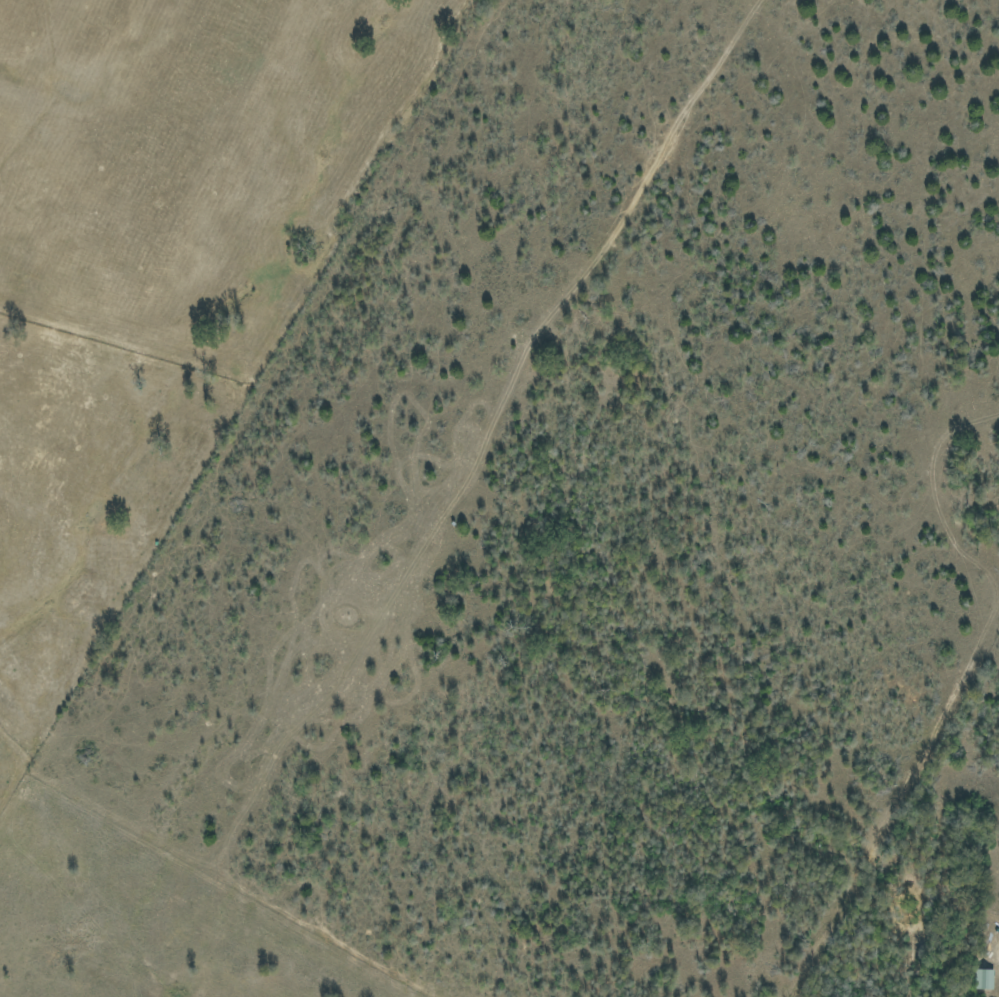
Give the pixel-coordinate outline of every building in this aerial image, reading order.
[(993,990),(994,970),(975,969),(974,989),(993,990)]
